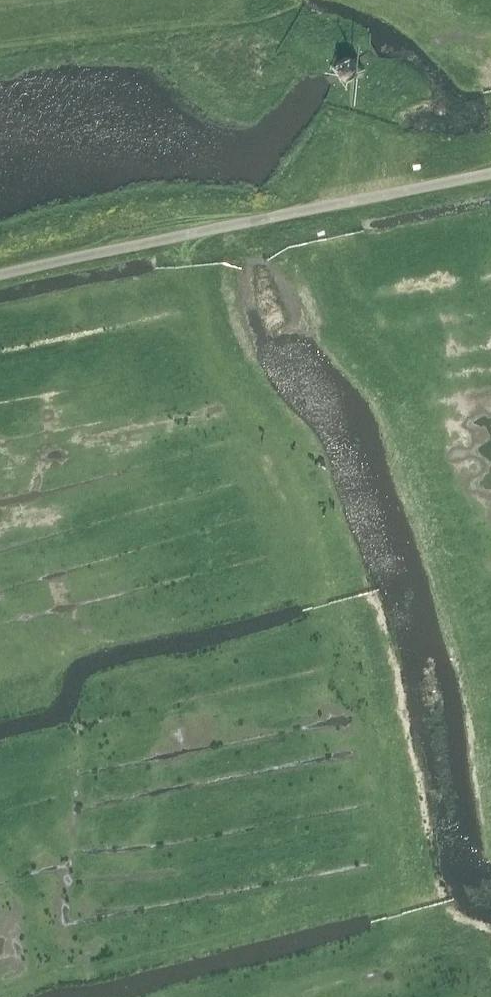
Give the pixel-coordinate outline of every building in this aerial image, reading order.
[(342,77),(349,78),(356,74),(358,67),(354,60),(346,58),(340,63),(338,70),(342,77)]
